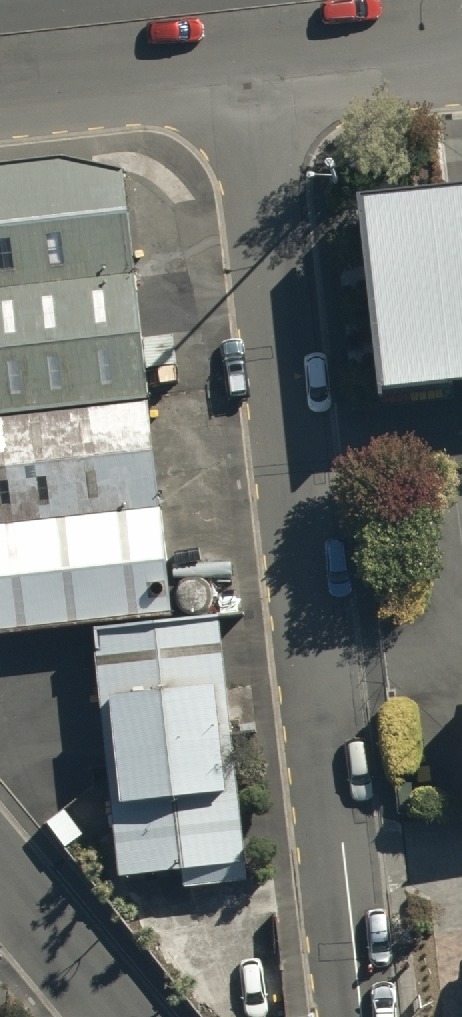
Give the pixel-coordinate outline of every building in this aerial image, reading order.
[(0,159),(0,285),(133,271),(122,169),(61,152),(0,159)] [(376,225),(397,425),(461,419),(461,216),(376,225)] [(0,285),(0,406),(151,395),(133,271),(0,285)] [(160,506),(151,395),(0,406),(0,520),(160,506)] [(177,607),(167,509),(0,526),(0,625),(177,607)] [(232,873),(210,618),(89,628),(111,884),(232,873)] [(272,966),(234,970),(239,1016),(253,1016),(278,1014),(272,966)]
